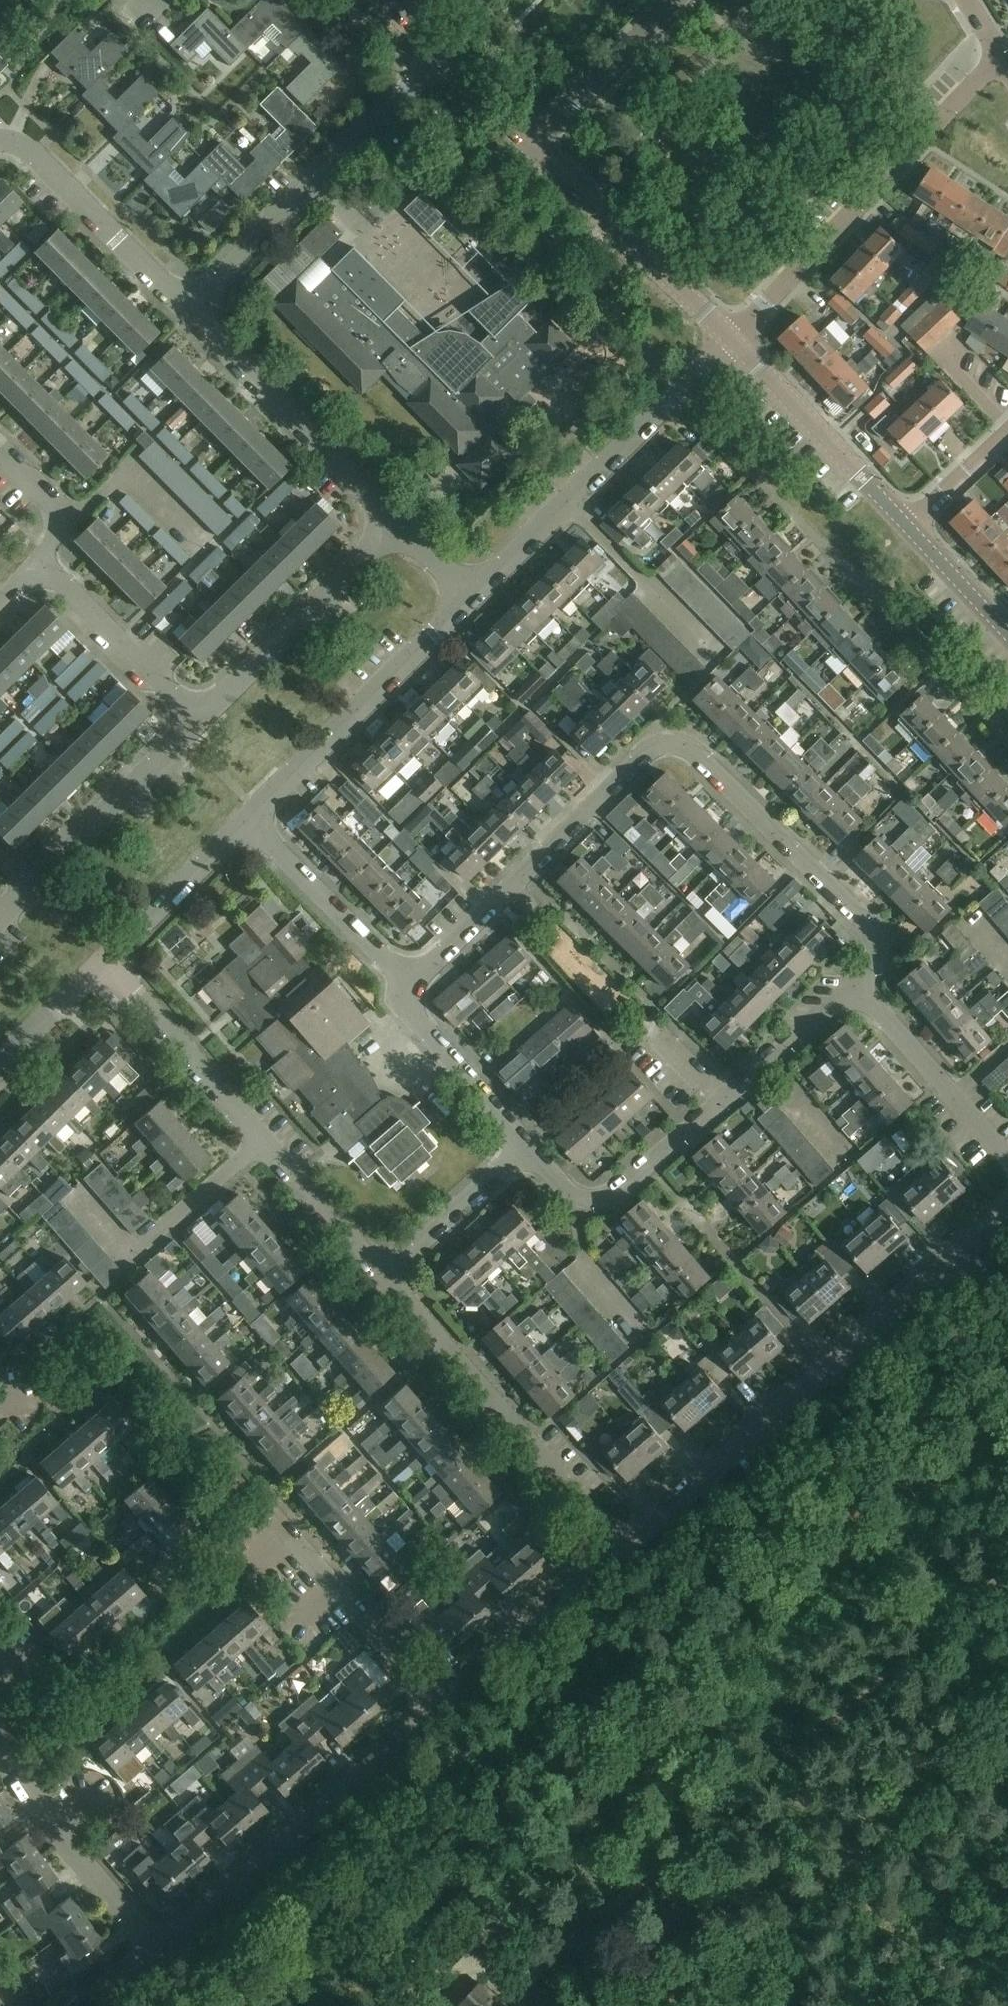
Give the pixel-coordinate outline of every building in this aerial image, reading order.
[(307,29),(278,0),(262,0),(230,31),(247,48),(273,24),(282,33),(277,39),(280,43),(274,50),(280,55),(286,49),(287,49),(289,46),(307,29)] [(247,48),(230,31),(208,8),(170,45),(188,63),(198,53),(195,50),(204,40),(230,66),(247,48)] [(91,52),(81,42),(84,39),(74,29),(51,52),(61,62),(56,66),(67,78),(72,74),(88,90),(100,78),(129,50),(112,33),(91,52)] [(307,29),(289,46),(299,56),(302,53),(311,62),(285,88),(303,107),(344,67),(332,55),(336,51),(326,41),(322,45),(307,29)] [(100,78),(88,90),(82,96),(118,133),(130,121),(159,93),(141,75),(116,100),(106,90),(109,87),(100,78)] [(268,133),(259,143),(280,165),(317,129),(277,88),(259,105),(284,131),(275,140),(268,133)] [(321,123),(329,114),(321,106),(312,114),(321,123)] [(130,121),(118,133),(113,138),(150,176),(161,163),(164,161),(190,136),(172,118),(147,143),(137,133),(139,130),(130,121)] [(280,165),(259,143),(249,153),(255,159),(245,169),(220,144),(203,161),(221,180),(243,202),(280,165)] [(181,219),(221,180),(203,161),(178,186),(168,176),(174,170),(164,161),(161,163),(150,176),(144,181),(181,219)] [(927,220),(929,217),(952,181),(932,168),(916,193),(925,199),(916,213),(927,220)] [(0,181),(0,215),(5,221),(23,204),(0,181)] [(952,181),(929,217),(949,230),(972,194),(952,181)] [(447,220),(421,194),(404,211),(430,237),(447,220)] [(969,244),(977,232),(993,208),(972,194),(949,230),(969,244)] [(212,212),(222,222),(230,215),(220,204),(212,212)] [(993,208),(977,232),(997,246),(994,251),(1004,257),(1007,252),(1007,218),(993,208)] [(517,381),(532,366),(543,377),(574,346),(550,322),(539,333),(519,313),(530,302),(511,283),(469,311),(491,334),(481,344),(467,335),(450,332),(451,328),(433,331),(435,335),(427,339),(398,309),(407,300),(354,248),(332,270),(320,259),(344,235),(326,218),(258,287),(275,304),(298,282),(276,305),(364,393),(383,374),(411,402),(410,403),(460,453),(461,452),(467,458),(460,464),(483,487),(518,452),(482,417),(508,391),(515,398),(525,388),(517,381)] [(26,236),(34,245),(49,230),(40,221),(26,236)] [(918,238),(921,233),(906,224),(899,234),(910,242),(914,236),(918,238)] [(883,228),(866,246),(888,266),(895,273),(902,265),(895,259),(905,248),(883,228)] [(74,249),(57,231),(34,254),(51,272),(74,249)] [(914,236),(910,242),(926,252),(932,256),(939,245),(921,233),(918,238),(914,236)] [(15,264),(30,249),(21,240),(6,255),(15,264)] [(866,246),(850,263),(871,284),(888,266),(866,246)] [(91,266),(74,249),(51,272),(68,288),(91,266)] [(947,249),(939,261),(950,268),(954,263),(957,265),(961,259),(947,249)] [(0,278),(15,264),(6,255),(0,262),(0,277),(0,278)] [(954,263),(950,268),(966,278),(974,267),(961,259),(957,265),(954,263)] [(855,302),(871,284),(850,263),(833,281),(855,302)] [(107,283),(91,266),(68,288),(84,305),(107,283)] [(914,293),(918,297),(931,284),(922,276),(912,286),(916,290),(914,293)] [(941,287),(941,288),(960,300),(967,288),(948,277),(941,287)] [(22,300),(31,292),(18,279),(9,287),(22,300)] [(124,300),(107,283),(84,305),(101,322),(124,300)] [(6,292),(0,286),(0,303),(12,315),(21,307),(6,292)] [(915,291),(911,287),(899,300),(907,308),(917,298),(913,294),(915,291)] [(31,292),(22,300),(36,314),(45,306),(31,292)] [(925,304),(950,330),(961,319),(936,293),(925,304)] [(844,313),(849,308),(836,295),(827,305),(837,314),(841,310),(844,313)] [(141,316),(124,300),(101,322),(118,339),(141,316)] [(989,343),(1005,319),(981,303),(965,327),(989,343)] [(925,304),(913,315),(938,341),(950,330),(925,304)] [(881,318),(890,326),(902,313),(893,305),(881,318)] [(34,321),(21,307),(12,315),(26,329),(34,321)] [(841,310),(837,314),(850,327),(859,318),(849,308),(844,313),(841,310)] [(56,334),(64,325),(49,311),(41,319),(56,334)] [(938,341),(913,315),(902,326),(910,334),(926,351),(926,352),(938,341)] [(141,316),(118,339),(135,357),(158,334),(141,316)] [(780,337),(796,354),(818,334),(802,317),(780,337)] [(1005,319),(989,343),(1007,356),(1007,321),(1005,319)] [(78,340),(64,325),(56,334),(70,348),(78,340)] [(46,349),(54,341),(39,326),(31,334),(46,349)] [(796,354),(813,372),(835,352),(843,345),(827,327),(819,335),(818,334),(796,354)] [(875,349),(879,344),(882,347),(886,342),(872,328),(863,337),(875,349)] [(68,354),(54,341),(46,349),(59,363),(68,354)] [(899,358),(893,352),(895,350),(886,342),(882,347),(879,344),(875,349),(886,360),(879,366),(885,372),(895,363),(894,363),(899,358)] [(90,368),(98,360),(82,344),(75,353),(90,368)] [(166,389),(189,366),(172,348),(149,371),(166,389)] [(813,372),(830,390),(858,364),(853,358),(847,364),(835,352),(813,372)] [(866,373),(878,362),(870,354),(858,364),(865,371),(866,373)] [(6,355),(0,361),(0,393),(1,394),(23,372),(6,355)] [(909,358),(899,368),(903,372),(900,375),(905,379),(917,367),(909,358)] [(79,383),(87,374),(73,360),(64,368),(79,383)] [(98,360),(90,368),(103,382),(111,373),(106,368),(98,360)] [(830,390),(847,408),(869,388),(859,377),(865,371),(858,364),(830,390)] [(189,366),(166,389),(183,405),(206,382),(189,366)] [(903,372),(899,368),(886,380),(894,389),(905,379),(900,375),(903,372)] [(40,389),(23,372),(1,394),(17,411),(40,389)] [(87,374),(79,383),(93,397),(101,388),(87,374)] [(944,381),(926,398),(946,420),(964,403),(944,381)] [(206,382),(183,405),(199,422),(223,399),(206,382)] [(40,389),(17,411),(34,428),(57,406),(56,405),(63,397),(54,388),(47,395),(40,389)] [(528,410),(537,401),(528,392),(519,401),(528,410)] [(113,417),(121,408),(106,393),(98,401),(113,417)] [(138,417),(146,409),(131,393),(123,402),(138,417)] [(881,393),(866,407),(876,418),(891,404),(881,393)] [(926,398),(908,415),(928,436),(946,420),(926,398)] [(239,416),(223,399),(199,422),(216,439),(239,416)] [(57,406),(34,428),(51,445),(73,423),(57,406)] [(135,422),(121,408),(113,417),(126,431),(135,422)] [(160,422),(146,409),(138,417),(152,430),(160,422)] [(171,427),(185,417),(179,409),(165,419),(171,427)] [(890,431),(910,453),(928,436),(908,415),(900,422),(889,411),(880,419),(890,430),(890,431)] [(256,433),(239,416),(216,439),(233,456),(256,433)] [(73,423),(51,445),(67,462),(90,440),(73,423)] [(171,450),(179,442),(165,427),(156,436),(171,450)] [(145,450),(153,442),(142,432),(135,440),(145,450)] [(272,450),(256,433),(233,456),(249,473),(272,450)] [(107,457),(90,440),(67,462),(85,479),(107,457)] [(153,442),(145,450),(137,457),(144,464),(160,449),(153,442)] [(193,457),(179,442),(171,450),(185,464),(193,457)] [(717,479),(707,469),(684,446),(666,463),(690,487),(695,482),(704,491),(717,479)] [(167,456),(160,449),(144,464),(152,471),(167,456)] [(272,450),(249,473),(266,490),(289,467),(272,450)] [(167,456),(152,471),(159,479),(174,464),(167,456)] [(204,484),(212,475),(198,461),(190,469),(204,484)] [(666,463),(649,480),(673,504),(690,487),(666,463)] [(181,471),(174,464),(159,479),(166,486),(181,471)] [(188,478),(181,471),(166,486),(173,493),(188,478)] [(212,475),(204,484),(218,498),(227,490),(212,475)] [(195,485),(188,478),(173,493),(180,500),(195,485)] [(270,495),(279,504),(294,489),(285,480),(270,495)] [(649,480),(631,497),(655,522),(673,504),(649,480)] [(202,493),(195,485),(180,500),(187,508),(202,493)] [(711,510),(729,493),(722,485),(704,502),(711,510)] [(202,493),(187,508),(194,515),(210,500),(202,493)] [(134,518),(143,510),(127,494),(118,502),(134,518)] [(238,518),(246,510),(232,495),(223,503),(238,518)] [(279,504),(270,495),(257,509),(265,517),(279,504)] [(655,522),(631,497),(613,515),(630,532),(645,547),(654,538),(646,530),(655,522)] [(731,539),(756,516),(738,497),(714,520),(723,530),(731,539)] [(210,500),(194,515),(202,522),(217,507),(210,500)] [(974,500),(952,521),(969,539),(991,519),(991,518),(974,500)] [(315,504),(297,521),(320,544),(337,527),(315,504)] [(217,507),(202,522),(209,529),(224,514),(217,507)] [(143,510),(134,518),(147,532),(156,523),(143,510)] [(686,519),(693,526),(702,518),(695,510),(686,519)] [(236,529),(244,537),(260,522),(252,513),(236,529)] [(985,557),(1007,536),(1007,535),(1007,525),(997,513),(991,518),(991,519),(969,539),(975,546),(973,548),(982,559),(985,556),(985,557)] [(224,514),(209,529),(216,536),(231,521),(224,514)] [(731,539),(748,558),(773,535),(756,516),(731,539)] [(75,541),(92,558),(114,536),(97,518),(75,541)] [(297,521),(281,538),(303,561),(320,544),(297,521)] [(677,526),(668,535),(676,542),(684,534),(677,526)] [(167,552),(176,543),(161,528),(152,536),(167,552)] [(244,537),(236,529),(223,542),(231,551),(244,537)] [(92,558),(108,575),(131,553),(130,551),(137,544),(129,535),(121,543),(114,536),(92,558)] [(676,542),(668,535),(661,541),(669,549),(676,542)] [(748,558),(765,575),(770,570),(789,552),(788,551),(792,548),(784,539),(780,542),(773,535),(748,558)] [(1001,574),(1007,568),(1007,537),(1007,536),(985,557),(1001,574)] [(281,538),(264,554),(286,577),(303,561),(281,538)] [(585,541),(567,558),(590,581),(591,582),(608,565),(585,541)] [(697,554),(685,541),(679,547),(679,549),(680,551),(690,561),(697,554)] [(176,543),(167,552),(181,566),(190,557),(176,543)] [(218,547),(203,562),(211,570),(226,555),(218,547)] [(772,583),(782,593),(806,570),(789,552),(770,570),(777,578),(772,583)] [(108,575),(125,592),(147,569),(131,553),(108,575)] [(264,554),(247,571),(269,594),(286,577),(264,554)] [(673,554),(656,570),(666,580),(683,563),(673,554)] [(567,558),(549,576),(572,599),(590,581),(567,558)] [(707,560),(698,569),(716,588),(725,579),(707,560)] [(211,570),(203,562),(189,575),(197,584),(211,570)] [(666,580),(674,589),(691,572),(683,563),(666,580)] [(230,588),(252,611),(269,594),(247,571),(242,567),(234,575),(238,580),(231,587),(230,588)] [(125,592),(142,609),(164,587),(147,569),(125,592)] [(806,570),(782,593),(799,611),(823,588),(822,587),(826,584),(817,575),(814,578),(806,570)] [(674,589),(682,597),(699,580),(691,572),(674,589)] [(549,576),(532,593),(548,609),(556,601),(564,609),(573,600),(572,599),(549,576)] [(716,588),(733,605),(740,598),(742,596),(725,579),(716,588)] [(169,595),(177,604),(192,589),(184,580),(169,595)] [(682,597),(691,606),(708,589),(699,580),(682,597)] [(230,588),(213,605),(236,627),(252,611),(230,588)] [(830,596),(823,588),(799,611),(815,629),(840,606),(839,606),(843,602),(834,592),(830,596)] [(691,606),(700,615),(717,598),(708,589),(691,606)] [(749,607),(741,614),(749,622),(765,607),(750,591),(741,599),(749,607)] [(619,592),(610,601),(619,609),(627,601),(619,592)] [(532,593),(514,610),(538,635),(556,617),(548,609),(532,593)] [(635,593),(627,601),(619,609),(618,610),(620,614),(625,618),(642,601),(635,593)] [(177,604),(169,595),(155,609),(163,617),(177,604)] [(196,621),(219,644),(236,627),(213,605),(205,597),(199,604),(206,612),(198,620),(196,621)] [(700,615),(709,624),(726,607),(717,598),(700,615)] [(733,605),(741,614),(749,607),(741,599),(740,598),(733,605)] [(628,621),(633,626),(650,609),(642,601),(625,618),(628,621)] [(62,644),(56,639),(66,629),(44,606),(27,624),(49,646),(55,651),(62,644)] [(821,640),(823,638),(832,647),(857,624),(840,606),(815,629),(813,631),(821,640)] [(709,624),(717,633),(734,616),(726,607),(709,624)] [(650,609),(633,626),(640,634),(657,617),(650,609)] [(514,610),(497,628),(513,644),(521,636),(529,644),(538,635),(514,610)] [(600,627),(602,630),(611,621),(601,611),(592,620),(600,627)] [(76,613),(70,619),(83,633),(89,627),(76,613)] [(201,661),(219,644),(196,621),(190,614),(180,623),(187,630),(179,638),(201,661)] [(620,614),(609,624),(617,632),(628,621),(625,618),(620,614)] [(758,615),(750,623),(756,629),(756,630),(752,634),(751,634),(762,645),(767,641),(772,636),(764,628),(764,627),(767,625),(758,615)] [(717,633),(726,641),(743,624),(734,616),(717,633)] [(640,634),(649,643),(666,626),(657,617),(640,634)] [(49,646),(27,624),(10,640),(32,663),(49,646)] [(743,624),(726,641),(734,650),(751,634),(752,634),(743,624)] [(873,642),(857,624),(832,647),(840,656),(849,665),(873,642)] [(649,643),(656,650),(673,633),(666,626),(649,643)] [(576,636),(583,644),(592,635),(585,627),(576,636)] [(474,655),(496,677),(521,652),(513,644),(497,628),(479,645),(482,648),(474,655)] [(772,636),(767,641),(777,650),(785,642),(776,632),(772,636)] [(656,650),(665,659),(681,642),(673,633),(656,650)] [(583,644),(576,636),(558,655),(565,662),(583,644)] [(0,650),(0,664),(16,680),(32,663),(10,640),(0,650)] [(681,642),(665,659),(673,667),(690,650),(681,642)] [(873,642),(849,665),(866,684),(891,661),(873,642)] [(624,660),(616,668),(623,675),(650,703),(668,684),(658,674),(667,665),(649,648),(639,657),(643,661),(634,671),(624,660)] [(615,668),(616,668),(624,660),(614,650),(613,650),(606,658),(615,668)] [(673,667),(681,675),(698,659),(690,650),(673,667)] [(764,650),(753,660),(761,669),(772,658),(764,650)] [(554,651),(548,656),(559,667),(565,662),(558,655),(554,651)] [(784,659),(794,668),(801,660),(792,651),(784,659)] [(83,652),(69,666),(77,675),(91,661),(83,652)] [(609,675),(616,668),(615,668),(606,658),(599,665),(609,675)] [(698,659),(681,675),(689,684),(706,667),(698,659)] [(891,661),(866,684),(883,702),(908,679),(891,661)] [(462,662),(444,680),(468,704),(486,687),(462,662)] [(540,672),(548,679),(557,670),(549,662),(540,672)] [(16,680),(0,664),(0,695),(16,680)] [(104,673),(95,665),(81,679),(89,687),(104,673)] [(77,675),(69,666),(53,681),(62,689),(77,675)] [(748,684),(759,674),(751,666),(741,677),(748,684)] [(827,684),(811,668),(802,677),(818,693),(827,684)] [(759,674),(748,684),(756,692),(766,681),(759,674)] [(560,684),(553,692),(562,701),(569,693),(580,704),(613,738),(632,720),(609,696),(603,702),(575,675),(563,687),(560,684)] [(619,686),(609,696),(632,720),(650,703),(623,675),(615,683),(619,686)] [(695,700),(714,718),(740,693),(733,686),(730,688),(718,677),(695,700)] [(89,687),(81,679),(66,694),(75,702),(89,687)] [(524,703),(539,687),(532,679),(516,696),(524,703)] [(427,697),(451,722),(468,704),(444,680),(427,697)] [(3,694),(15,706),(28,693),(15,681),(3,694)] [(35,699),(44,708),(58,694),(49,685),(35,699)] [(120,697),(110,708),(132,730),(149,713),(127,690),(127,691),(121,685),(114,692),(120,697)] [(826,687),(819,694),(828,704),(835,696),(826,687)] [(569,693),(562,701),(572,711),(580,704),(569,693)] [(714,718),(732,736),(755,713),(745,703),(748,701),(740,693),(714,718)] [(427,697),(409,715),(433,739),(451,722),(427,697)] [(925,697),(906,715),(900,720),(918,739),(942,716),(925,697)] [(48,712),(56,721),(70,707),(62,698),(48,712)] [(44,708),(35,699),(20,714),(29,723),(44,708)] [(852,699),(845,706),(837,713),(845,721),(852,714),(850,712),(858,705),(852,699)] [(540,700),(533,707),(541,715),(548,708),(540,700)] [(785,720),(795,710),(787,701),(777,712),(785,720)] [(580,704),(572,711),(583,722),(572,733),(596,756),(613,738),(580,704)] [(110,708),(93,724),(115,747),(132,730),(110,708)] [(795,710),(785,720),(792,727),(802,717),(795,710)] [(531,711),(521,721),(532,731),(544,744),(554,734),(531,711)] [(56,721),(48,712),(33,727),(42,735),(56,721)] [(732,736),(750,754),(776,728),(768,721),(765,723),(755,713),(732,736)] [(409,715),(392,732),(416,756),(433,739),(409,715)] [(497,715),(488,723),(496,730),(504,722),(497,715)] [(959,734),(942,716),(918,739),(935,757),(940,752),(959,734)] [(15,719),(1,733),(10,741),(23,728),(15,719)] [(479,732),(470,741),(478,749),(480,751),(481,752),(499,734),(496,730),(488,723),(479,732)] [(93,724),(76,741),(99,764),(115,747),(93,724)] [(750,754),(768,772),(791,749),(781,738),(783,736),(776,728),(750,754)] [(28,732),(14,746),(22,754),(36,740),(28,732)] [(392,732),(374,749),(398,774),(416,756),(392,732)] [(1,733),(0,734),(0,751),(10,741),(1,733)] [(864,740),(879,756),(887,749),(871,733),(864,740)] [(959,734),(940,752),(947,760),(942,765),(951,775),(956,770),(976,752),(959,734)] [(812,748),(819,756),(830,746),(822,738),(812,748)] [(516,746),(527,757),(534,749),(524,739),(516,746)] [(99,764),(76,741),(59,758),(82,781),(99,764)] [(478,749),(470,741),(453,758),(464,769),(481,752),(480,751),(478,749)] [(14,746),(0,759),(0,762),(7,769),(22,754),(14,746)] [(516,746),(509,754),(519,764),(527,757),(516,746)] [(830,746),(819,756),(827,763),(837,753),(830,746)] [(791,749),(768,772),(786,790),(812,763),(819,756),(812,748),(801,759),(791,749)] [(374,749),(356,767),(380,792),(398,774),(374,749)] [(527,757),(560,791),(579,773),(555,749),(545,760),(534,749),(527,757)] [(976,752),(956,770),(964,778),(959,783),(968,793),(993,770),(976,752)] [(59,759),(54,754),(47,761),(52,766),(42,775),(65,798),(82,781),(59,758),(59,759)] [(827,763),(819,756),(812,763),(786,790),(803,807),(827,784),(816,774),(827,763)] [(527,757),(519,764),(529,775),(519,785),(542,809),(560,791),(527,757)] [(464,769),(453,758),(435,776),(446,787),(464,769)] [(888,765),(897,774),(904,767),(895,758),(888,765)] [(968,793),(963,797),(972,807),(976,802),(985,811),(1007,790),(1007,787),(993,770),(968,793)] [(654,808),(662,816),(687,791),(669,773),(646,796),(656,806),(654,808)] [(481,781),(492,791),(499,784),(488,774),(481,781)] [(857,774),(847,784),(855,792),(866,782),(857,774)] [(42,775),(26,792),(48,814),(65,798),(42,775)] [(905,783),(909,787),(914,792),(921,785),(912,775),(905,783)] [(435,776),(418,793),(424,801),(442,783),(435,776)] [(367,798),(349,780),(339,789),(358,807),(367,798)] [(492,791),(481,781),(473,790),(483,800),(492,791)] [(866,782),(855,792),(863,799),(873,789),(866,782)] [(827,784),(803,807),(821,825),(848,799),(855,792),(847,784),(837,794),(827,784)] [(506,792),(498,799),(525,826),(542,809),(519,785),(509,795),(506,792)] [(985,811),(1007,836),(1007,790),(985,811)] [(671,820),(682,831),(704,809),(687,791),(662,816),(669,823),(671,820)] [(26,792),(9,809),(32,831),(48,814),(26,792)] [(848,799),(821,825),(839,843),(863,820),(852,809),(863,799),(855,792),(848,799)] [(917,805),(927,814),(939,803),(929,793),(917,805)] [(358,807),(368,817),(365,820),(372,827),(384,815),(377,808),(367,798),(358,807)] [(493,810),(484,820),(507,844),(525,826),(498,799),(490,807),(493,810)] [(301,826),(319,844),(344,820),(326,802),(301,826)] [(437,826),(444,818),(429,804),(422,811),(437,826)] [(14,849),(32,831),(9,809),(7,811),(1,805),(0,806),(0,834),(14,849)] [(401,824),(408,817),(398,808),(392,815),(401,824)] [(690,843),(697,851),(722,826),(704,809),(682,831),(692,841),(690,843)] [(463,821),(452,810),(445,818),(455,828),(463,821)] [(947,811),(939,818),(950,829),(957,821),(947,811)] [(420,813),(409,826),(420,836),(431,823),(420,813)] [(899,835),(908,844),(929,823),(920,815),(910,826),(909,825),(899,835)] [(642,835),(653,825),(645,818),(636,827),(625,817),(616,826),(634,843),(642,835)] [(444,818),(437,826),(447,836),(455,828),(445,818),(444,818)] [(319,844),(336,861),(355,843),(361,837),(353,829),(344,820),(319,844)] [(463,821),(455,828),(465,838),(466,838),(489,861),(507,844),(484,820),(473,831),(463,821)] [(929,823),(908,844),(914,851),(935,829),(929,823)] [(402,833),(393,824),(385,831),(395,840),(402,833)] [(660,833),(653,825),(642,835),(650,843),(660,833)] [(688,860),(688,861),(696,868),(707,857),(717,866),(740,844),(722,826),(697,851),(688,860)] [(455,828),(447,836),(457,846),(446,856),(470,880),(489,861),(466,838),(465,838),(455,828)] [(973,838),(965,830),(958,837),(966,845),(973,838)] [(879,836),(856,860),(874,878),(900,851),(906,845),(908,844),(899,835),(889,846),(879,836)] [(336,861),(354,879),(373,860),(379,855),(370,847),(361,837),(355,843),(336,861)] [(410,841),(402,849),(412,858),(419,851),(410,841)] [(725,880),(716,889),(724,896),(733,887),(758,862),(740,844),(717,866),(727,877),(725,879),(725,880)] [(900,851),(874,878),(892,896),(916,872),(904,861),(907,858),(914,851),(908,844),(906,845),(900,851)] [(412,858),(411,859),(417,866),(428,855),(422,848),(419,851),(412,858)] [(615,848),(605,858),(606,859),(612,865),(622,855),(615,848)] [(681,853),(671,863),(678,871),(688,861),(688,860),(681,853)] [(354,879),(371,897),(390,878),(396,872),(387,864),(379,855),(373,860),(354,879)] [(622,855),(612,865),(620,873),(630,863),(622,855)] [(605,858),(604,857),(593,869),(583,859),(560,882),(578,899),(604,873),(612,865),(606,859),(605,858)] [(678,871),(670,879),(677,886),(696,868),(688,861),(678,871)] [(937,872),(945,880),(955,869),(947,861),(937,872)] [(776,880),(758,862),(733,887),(741,895),(743,893),(753,903),(776,880)] [(998,864),(991,871),(1000,881),(1007,873),(998,864)] [(955,869),(945,880),(952,887),(962,876),(956,870),(955,869)] [(371,897),(389,914),(413,890),(405,882),(396,872),(390,878),(371,897)] [(892,896),(910,914),(926,898),(936,887),(927,879),(925,881),(916,872),(892,896)] [(578,899),(595,917),(618,894),(608,884),(611,881),(604,873),(578,899)] [(454,886),(445,876),(437,884),(446,893),(454,886)] [(778,896),(767,907),(773,914),(780,906),(781,908),(786,903),(803,886),(795,878),(778,896)] [(650,883),(640,893),(647,900),(658,890),(650,883)] [(926,898),(910,914),(928,932),(951,908),(941,898),(944,895),(936,887),(926,898)] [(716,889),(706,899),(714,907),(724,896),(716,889)] [(981,905),(988,913),(1006,897),(1000,889),(981,905)] [(389,914),(407,932),(433,906),(424,897),(422,899),(413,890),(389,914)] [(658,890),(647,900),(655,907),(665,897),(658,890)] [(636,895),(628,903),(618,894),(595,917),(613,934),(647,900),(640,893),(637,896),(636,895)] [(724,896),(714,907),(722,914),(732,904),(724,896)] [(988,913),(996,922),(1007,912),(1007,899),(1006,897),(988,913)] [(655,907),(647,900),(613,934),(631,952),(654,929),(644,918),(655,907)] [(783,924),(790,916),(781,908),(780,906),(773,914),(783,924)] [(408,1105),(381,1101),(347,1045),(369,1025),(318,967),(313,972),(300,958),(312,947),(290,922),(281,930),(260,907),(239,925),(246,933),(230,947),(239,957),(203,988),(225,1013),(232,1007),(247,1024),(245,1025),(251,1032),(255,1028),(260,1034),(256,1038),(267,1051),(270,1048),(280,1060),(271,1068),(272,1068),(275,1066),(285,1077),(282,1080),(293,1092),(298,1088),(316,1108),(310,1113),(346,1153),(365,1136),(372,1143),(348,1164),(349,1165),(356,1159),(370,1175),(375,1171),(390,1188),(404,1176),(405,1177),(425,1160),(424,1158),(438,1146),(422,1129),(427,1125),(412,1109),(419,1102),(418,1101),(410,1109),(408,1106),(410,1105),(409,1104),(408,1105)] [(996,922),(1003,930),(1007,926),(1007,912),(996,922)] [(775,931),(783,924),(773,914),(765,922),(775,931)] [(791,932),(792,932),(818,958),(836,940),(833,937),(837,933),(838,933),(826,921),(825,922),(821,926),(812,917),(802,927),(791,916),(790,916),(783,924),(791,932)] [(686,918),(676,928),(683,935),(684,936),(694,926),(686,918)] [(702,919),(695,926),(686,935),(692,942),(709,925),(702,919)] [(957,955),(947,963),(954,972),(978,951),(954,923),(942,933),(958,951),(956,953),(957,955)] [(683,935),(676,928),(665,939),(654,929),(631,952),(650,970),(676,944),(684,936),(683,935)] [(787,943),(777,953),(800,976),(818,958),(792,932),(791,932),(784,940),(787,943)] [(508,981),(533,958),(512,934),(487,956),(508,981)] [(941,960),(952,951),(943,940),(932,949),(941,960)] [(738,950),(748,960),(756,952),(745,942),(738,950)] [(691,965),(680,954),(682,951),(676,944),(650,970),(668,988),(691,965)] [(748,960),(738,950),(730,957),(741,968),(748,960)] [(978,951),(954,972),(961,980),(971,971),(975,975),(989,964),(978,951)] [(764,960),(756,968),(782,993),(800,976),(777,953),(767,963),(764,960)] [(487,956),(462,979),(483,1003),(508,981),(487,956)] [(925,962),(900,984),(918,1004),(954,972),(947,963),(935,974),(925,962)] [(751,978),(741,988),(764,1011),(782,993),(756,968),(749,975),(751,978)] [(541,983),(549,977),(544,970),(536,977),(541,983)] [(961,980),(954,972),(918,1004),(934,1023),(959,1001),(957,1000),(949,990),(952,988),(961,980)] [(709,978),(702,985),(713,995),(719,988),(709,978)] [(462,979),(441,997),(437,1001),(458,1025),(483,1003),(462,979)] [(702,1022),(728,1048),(747,1029),(721,1003),(713,995),(702,985),(698,981),(688,992),(710,1014),(702,1022)] [(721,1003),(747,1029),(764,1011),(741,988),(731,998),(728,995),(721,1003)] [(690,1004),(695,999),(684,989),(679,994),(690,1004)] [(986,1009),(994,1018),(1003,1009),(1007,1015),(1007,989),(997,999),(986,1009)] [(979,1001),(986,1009),(997,999),(990,991),(979,1001)] [(959,1001),(934,1023),(950,1041),(978,1017),(977,1016),(986,1009),(979,1001),(970,1009),(960,997),(957,1000),(959,1001)] [(572,1003),(572,1004),(547,1026),(568,1050),(594,1027),(572,1003)] [(491,1013),(498,1021),(507,1013),(500,1005),(491,1013)] [(978,1017),(950,1041),(967,1061),(992,1040),(982,1029),(985,1026),(994,1018),(986,1009),(977,1016),(978,1017)] [(475,1018),(485,1028),(494,1020),(485,1010),(475,1018)] [(838,1069),(865,1045),(848,1025),(823,1046),(833,1056),(830,1059),(838,1069)] [(568,1050),(547,1026),(522,1048),(544,1072),(568,1050)] [(601,1036),(592,1045),(601,1054),(610,1046),(601,1036)] [(102,1038),(84,1057),(107,1080),(117,1070),(129,1082),(137,1074),(125,1062),(134,1053),(122,1042),(114,1050),(102,1038)] [(865,1045),(838,1069),(845,1076),(847,1074),(857,1085),(882,1064),(865,1045)] [(544,1072),(522,1048),(497,1070),(518,1095),(544,1072)] [(582,1066),(573,1056),(564,1065),(573,1075),(582,1066)] [(90,1098),(102,1086),(114,1098),(119,1093),(107,1080),(84,1057),(66,1074),(90,1098)] [(990,1074),(999,1085),(1007,1077),(1007,1058),(990,1074)] [(866,1095),(853,1106),(861,1114),(897,1083),(882,1064),(857,1085),(866,1095)] [(821,1068),(810,1077),(817,1085),(828,1076),(821,1068)] [(630,1119),(655,1097),(633,1072),(608,1094),(630,1119)] [(66,1074),(48,1092),(72,1116),(84,1104),(96,1116),(102,1110),(90,1098),(66,1074)] [(828,1076),(817,1085),(824,1093),(835,1084),(828,1076)] [(897,1083),(861,1114),(868,1122),(880,1112),(890,1123),(914,1102),(897,1083)] [(550,1086),(539,1095),(546,1102),(556,1093),(550,1086)] [(48,1092),(30,1109),(54,1133),(66,1121),(78,1134),(84,1128),(72,1116),(48,1092)] [(608,1094),(583,1117),(605,1142),(630,1119),(608,1094)] [(130,1104),(121,1095),(115,1101),(124,1110),(130,1104)] [(768,1111),(778,1103),(770,1095),(761,1102),(768,1111)] [(150,1144),(176,1121),(160,1102),(134,1125),(145,1137),(132,1149),(138,1155),(151,1144),(150,1144)] [(778,1103),(768,1111),(759,1119),(768,1129),(786,1113),(778,1103)] [(853,1106),(843,1115),(850,1123),(861,1114),(853,1106)] [(30,1109),(12,1127),(36,1151),(48,1139),(60,1151),(66,1145),(54,1133),(30,1109)] [(794,1122),(786,1113),(768,1129),(776,1138),(794,1122)] [(850,1123),(843,1129),(850,1137),(868,1122),(861,1114),(850,1123)] [(605,1142),(583,1117),(557,1139),(579,1164),(605,1142)] [(150,1144),(151,1144),(162,1156),(149,1168),(155,1174),(168,1163),(167,1163),(193,1140),(176,1121),(150,1144)] [(802,1132),(794,1122),(776,1138),(784,1148),(802,1132)] [(0,1139),(0,1150),(18,1169),(30,1157),(42,1169),(48,1163),(36,1151),(12,1127),(0,1139)] [(753,1128),(742,1137),(749,1145),(760,1136),(753,1128)] [(810,1141),(802,1132),(784,1148),(792,1157),(810,1141)] [(721,1135),(696,1157),(713,1176),(745,1149),(749,1145),(742,1137),(731,1147),(721,1135)] [(766,1143),(760,1136),(749,1145),(756,1153),(766,1143)] [(167,1163),(168,1163),(179,1176),(166,1187),(171,1193),(184,1182),(210,1160),(193,1140),(167,1163)] [(810,1141),(792,1157),(801,1167),(819,1151),(810,1141)] [(89,1157),(93,1154),(86,1147),(76,1156),(87,1167),(93,1162),(89,1157)] [(942,1161),(922,1178),(945,1205),(955,1197),(958,1200),(968,1192),(964,1188),(965,1187),(957,1178),(967,1170),(947,1148),(938,1156),(942,1161)] [(750,1155),(745,1149),(713,1176),(729,1195),(754,1174),(745,1164),(748,1162),(746,1159),(750,1155)] [(12,1175),(24,1187),(30,1181),(18,1169),(0,1150),(0,1186),(12,1175)] [(883,1163),(872,1150),(859,1161),(870,1174),(883,1163)] [(827,1161),(819,1151),(801,1167),(809,1177),(827,1161)] [(827,1161),(809,1177),(818,1186),(836,1171),(827,1161)] [(91,1189),(109,1173),(101,1164),(83,1180),(91,1189)] [(785,1165),(774,1174),(776,1176),(782,1183),(793,1173),(785,1165)] [(117,1182),(109,1173),(91,1189),(99,1198),(117,1182)] [(793,1173),(782,1183),(789,1190),(799,1181),(793,1173)] [(754,1174),(729,1195),(745,1214),(773,1191),(772,1190),(782,1183),(776,1176),(764,1186),(754,1174)] [(899,1190),(890,1198),(909,1220),(918,1212),(926,1222),(926,1221),(930,1225),(939,1216),(936,1213),(945,1205),(922,1178),(903,1195),(899,1190)] [(27,1220),(73,1192),(66,1180),(20,1208),(27,1220)] [(117,1182),(99,1198),(107,1207),(124,1191),(117,1182)] [(124,1191),(107,1207),(115,1216),(132,1200),(124,1191)] [(773,1191),(745,1214),(762,1234),(787,1212),(778,1202),(780,1200),(773,1191)] [(9,1204),(0,1195),(0,1213),(9,1204)] [(217,1236),(211,1241),(217,1247),(229,1237),(255,1214),(238,1195),(212,1217),(223,1230),(217,1236)] [(885,1211),(865,1228),(888,1254),(896,1247),(899,1250),(909,1242),(906,1238),(908,1237),(900,1228),(909,1220),(890,1198),(880,1206),(885,1211)] [(141,1210),(132,1200),(115,1216),(123,1226),(141,1210)] [(628,1231),(616,1242),(617,1243),(625,1252),(634,1244),(661,1220),(644,1200),(620,1221),(628,1231)] [(49,1225),(67,1210),(59,1201),(41,1216),(49,1225)] [(497,1225),(529,1260),(537,1253),(526,1241),(537,1231),(516,1208),(497,1225)] [(67,1210),(49,1225),(57,1234),(75,1219),(67,1210)] [(148,1219),(141,1210),(123,1226),(131,1234),(148,1219)] [(255,1214),(229,1237),(240,1249),(227,1261),(233,1267),(246,1256),(272,1234),(255,1214)] [(82,1228),(75,1219),(57,1234),(65,1243),(82,1228)] [(661,1220),(634,1244),(641,1252),(644,1249),(653,1260),(678,1239),(661,1220)] [(479,1241),(478,1242),(499,1266),(509,1257),(520,1268),(529,1260),(497,1225),(489,1232),(486,1228),(476,1237),(479,1241)] [(790,1233),(782,1227),(774,1237),(783,1243),(790,1233)] [(91,1237),(82,1228),(65,1243),(73,1252),(91,1237)] [(840,1240),(832,1248),(851,1270),(860,1263),(867,1272),(869,1271),(871,1274),(881,1265),(879,1262),(888,1254),(865,1228),(845,1245),(840,1240)] [(193,1233),(184,1241),(201,1261),(217,1247),(211,1241),(205,1246),(193,1233)] [(257,1269),(245,1279),(251,1285),(263,1275),(288,1252),(272,1234),(246,1256),(257,1269)] [(98,1246),(91,1237),(73,1252),(81,1261),(98,1246)] [(5,1263),(23,1247),(16,1238),(0,1252),(0,1257),(5,1263)] [(659,1273),(667,1282),(694,1258),(678,1239),(653,1260),(662,1270),(659,1273)] [(499,1266),(478,1242),(460,1259),(484,1285),(491,1278),(489,1275),(499,1266)] [(851,1270),(832,1248),(827,1242),(809,1258),(810,1260),(800,1269),(808,1278),(830,1304),(839,1296),(842,1299),(851,1291),(849,1288),(850,1287),(842,1278),(851,1270)] [(617,1243),(605,1252),(612,1260),(613,1262),(625,1252),(617,1243)] [(98,1246),(81,1261),(89,1270),(106,1255),(98,1246)] [(292,1249),(288,1252),(263,1275),(273,1287),(260,1299),(266,1305),(279,1294),(280,1294),(305,1272),(299,1264),(302,1261),(292,1249)] [(613,1262),(612,1260),(604,1267),(611,1275),(631,1259),(625,1252),(613,1262)] [(537,1253),(529,1260),(538,1271),(549,1282),(557,1275),(537,1253)] [(106,1255),(89,1270),(97,1280),(115,1265),(106,1255)] [(46,1275),(68,1301),(87,1285),(64,1259),(53,1269),(41,1256),(34,1262),(46,1275)] [(667,1282),(657,1290),(663,1297),(676,1286),(686,1299),(711,1277),(694,1258),(667,1282)] [(460,1259),(441,1276),(468,1306),(480,1307),(485,1302),(484,1301),(492,1294),(484,1285),(460,1259)] [(123,1294),(129,1301),(125,1304),(133,1313),(137,1310),(139,1312),(164,1289),(155,1278),(168,1267),(161,1260),(123,1294)] [(529,1260),(520,1268),(529,1279),(538,1271),(529,1260)] [(115,1265),(97,1280),(105,1289),(123,1274),(115,1265)] [(164,1289),(139,1312),(154,1330),(180,1307),(171,1297),(195,1275),(189,1268),(164,1289)] [(556,1297),(573,1282),(565,1271),(547,1287),(556,1297)] [(46,1275),(35,1285),(23,1272),(16,1278),(28,1291),(28,1290),(50,1316),(68,1301),(46,1275)] [(778,1286),(768,1276),(761,1282),(771,1293),(778,1286)] [(283,1325),(289,1331),(302,1320),(327,1297),(311,1278),(285,1300),(295,1312),(288,1318),(289,1319),(283,1325)] [(784,1290),(775,1298),(793,1320),(802,1312),(811,1321),(812,1320),(814,1323),(824,1315),(821,1312),(830,1304),(808,1278),(788,1295),(784,1290)] [(639,1291),(646,1299),(657,1290),(649,1281),(639,1291)] [(581,1291),(573,1282),(556,1297),(563,1306),(581,1291)] [(227,1291),(233,1298),(243,1290),(236,1283),(227,1291)] [(28,1291),(16,1300),(5,1287),(0,1292),(0,1296),(9,1306),(10,1306),(32,1332),(50,1316),(28,1290),(28,1291)] [(657,1290),(646,1299),(652,1307),(663,1297),(657,1290)] [(581,1291),(563,1306),(571,1316),(589,1300),(581,1291)] [(520,1301),(513,1293),(501,1304),(508,1311),(520,1301)] [(327,1297),(302,1320),(313,1332),(300,1344),(305,1350),(318,1339),(344,1316),(338,1309),(342,1306),(331,1294),(328,1297),(327,1297)] [(492,1294),(484,1301),(485,1302),(499,1319),(508,1311),(501,1304),(492,1294)] [(180,1307),(154,1330),(170,1348),(196,1326),(205,1318),(195,1306),(199,1303),(193,1296),(180,1307)] [(589,1300),(571,1316),(579,1325),(597,1309),(589,1300)] [(258,1313),(251,1305),(242,1313),(249,1321),(258,1313)] [(760,1319),(741,1335),(763,1361),(772,1354),(775,1357),(784,1349),(782,1346),(783,1345),(775,1336),(785,1328),(766,1305),(756,1314),(760,1319)] [(13,1348),(32,1332),(10,1306),(9,1306),(0,1314),(0,1333),(13,1348)] [(196,1326),(170,1348),(186,1366),(212,1344),(211,1344),(202,1333),(222,1315),(216,1308),(205,1318),(196,1326)] [(531,1316),(530,1317),(537,1326),(549,1317),(541,1308),(531,1316)] [(597,1309),(579,1325),(588,1334),(605,1319),(597,1309)] [(487,1329),(493,1323),(485,1313),(478,1319),(487,1329)] [(344,1316),(318,1339),(329,1351),(317,1362),(322,1369),(335,1358),(335,1357),(361,1335),(344,1316)] [(529,1316),(517,1326),(509,1317),(485,1338),(501,1357),(529,1334),(537,1326),(530,1317),(529,1316)] [(555,1324),(549,1317),(537,1326),(544,1334),(555,1324)] [(605,1319),(588,1334),(596,1344),(614,1329),(605,1319)] [(280,1337),(272,1328),(262,1337),(270,1346),(280,1337)] [(614,1329),(596,1344),(604,1354),(622,1338),(614,1329)] [(809,1329),(803,1334),(815,1349),(822,1344),(809,1329)] [(224,1332),(211,1344),(212,1344),(186,1366),(203,1385),(228,1363),(218,1351),(231,1340),(224,1332)] [(501,1357),(508,1366),(505,1369),(513,1379),(517,1376),(541,1355),(532,1344),(536,1342),(529,1334),(501,1357)] [(335,1357),(335,1358),(346,1370),(333,1381),(339,1388),(352,1376),(351,1376),(377,1354),(361,1335),(335,1357)] [(718,1347),(716,1348),(708,1338),(701,1344),(709,1354),(708,1356),(727,1378),(737,1369),(745,1377),(748,1380),(757,1373),(754,1370),(763,1361),(741,1335),(722,1352),(718,1347)] [(631,1348),(622,1338),(604,1354),(613,1364),(631,1348)] [(550,1347),(541,1355),(517,1376),(534,1396),(570,1365),(563,1356),(560,1358),(550,1347)] [(573,1347),(563,1356),(570,1365),(581,1355),(573,1347)] [(351,1376),(352,1376),(362,1389),(349,1400),(355,1407),(394,1373),(377,1354),(351,1376)] [(570,1365),(577,1372),(587,1363),(581,1355),(570,1365)] [(703,1369),(683,1386),(706,1411),(714,1404),(716,1407),(727,1399),(724,1396),(725,1395),(718,1386),(727,1378),(708,1356),(698,1364),(703,1369)] [(231,1374),(238,1381),(216,1400),(222,1407),(218,1410),(226,1420),(230,1417),(232,1418),(257,1396),(248,1385),(260,1374),(254,1367),(252,1368),(246,1361),(231,1374)] [(311,1364),(299,1374),(306,1381),(317,1371),(311,1364)] [(577,1372),(570,1365),(534,1396),(551,1416),(575,1395),(565,1383),(577,1372)] [(638,1391),(631,1382),(621,1391),(629,1399),(638,1391)] [(257,1396),(232,1418),(248,1437),(273,1415),(273,1414),(263,1403),(276,1392),(270,1384),(257,1396)] [(379,1408),(388,1418),(359,1443),(366,1452),(396,1426),(421,1404),(405,1385),(379,1408)] [(683,1386),(664,1402),(652,1389),(643,1396),(670,1427),(679,1419),(686,1428),(687,1427),(690,1430),(699,1423),(696,1420),(706,1411),(683,1386)] [(646,1418),(626,1435),(649,1461),(657,1454),(659,1457),(670,1448),(667,1445),(668,1444),(660,1435),(670,1427),(643,1396),(643,1397),(641,1394),(632,1402),(641,1413),(646,1418)] [(112,1400),(94,1416),(116,1441),(127,1432),(138,1445),(146,1439),(112,1400)] [(421,1404),(396,1426),(405,1437),(392,1448),(398,1455),(411,1444),(437,1422),(431,1415),(435,1412),(426,1402),(423,1406),(421,1404)] [(273,1415),(248,1437),(254,1444),(250,1447),(258,1455),(257,1456),(258,1457),(262,1453),(263,1455),(289,1433),(289,1432),(279,1421),(292,1410),(286,1403),(273,1414),(273,1415)] [(343,1404),(334,1412),(342,1422),(351,1414),(343,1404)] [(307,1416),(313,1423),(324,1413),(318,1406),(307,1416)] [(570,1411),(561,1419),(579,1441),(584,1436),(576,1427),(580,1424),(570,1411)] [(94,1416),(76,1432),(98,1457),(109,1448),(120,1461),(128,1454),(116,1441),(94,1416)] [(289,1433),(263,1455),(280,1473),(305,1451),(295,1439),(308,1428),(302,1421),(289,1432),(289,1433)] [(437,1422),(411,1444),(421,1455),(408,1466),(415,1474),(427,1462),(453,1440),(447,1433),(451,1430),(442,1421),(439,1424),(437,1422)] [(76,1432),(58,1448),(80,1473),(80,1472),(90,1464),(102,1477),(109,1470),(98,1457),(76,1432)] [(612,1477),(620,1470),(629,1479),(630,1478),(632,1481),(642,1473),(639,1470),(649,1461),(626,1435),(607,1452),(602,1447),(593,1455),(612,1477)] [(427,1462),(437,1473),(424,1484),(430,1492),(443,1480),(469,1458),(453,1440),(427,1462)] [(313,1460),(315,1463),(328,1452),(335,1459),(341,1454),(335,1446),(332,1443),(313,1460)] [(80,1473),(58,1448),(39,1464),(61,1489),(72,1479),(84,1493),(92,1486),(80,1472),(80,1473)] [(154,1448),(146,1455),(155,1464),(163,1457),(154,1448)] [(306,1504),(332,1481),(322,1471),(335,1459),(328,1452),(315,1463),(290,1485),(297,1492),(293,1496),(301,1505),(300,1505),(301,1506),(305,1502),(306,1504)] [(443,1480),(452,1491),(439,1502),(446,1510),(459,1499),(484,1476),(469,1458),(443,1480)] [(357,1471),(351,1464),(345,1470),(350,1477),(357,1471)] [(345,1470),(332,1481),(306,1504),(322,1522),(348,1499),(347,1499),(338,1488),(350,1477),(345,1470)] [(484,1476),(459,1499),(468,1509),(455,1520),(462,1528),(476,1516),(501,1494),(484,1476)] [(35,1478),(28,1484),(24,1480),(14,1489),(18,1493),(17,1493),(39,1519),(50,1509),(61,1522),(68,1516),(35,1478)] [(149,1478),(123,1501),(133,1512),(120,1523),(127,1530),(140,1519),(165,1497),(149,1478)] [(348,1499),(322,1522),(338,1540),(363,1517),(354,1507),(367,1495),(360,1488),(347,1499),(348,1499)] [(0,1508),(0,1511),(20,1535),(21,1535),(32,1525),(43,1538),(50,1531),(39,1519),(17,1493),(0,1508)] [(165,1497),(140,1519),(149,1530),(136,1541),(143,1548),(155,1537),(181,1515),(165,1497)] [(363,1517),(338,1540),(353,1557),(379,1535),(370,1525),(383,1514),(376,1506),(363,1517)] [(3,1551),(3,1550),(14,1541),(25,1554),(32,1547),(21,1535),(20,1535),(0,1511),(0,1548),(3,1551)] [(403,1514),(392,1524),(398,1531),(410,1522),(403,1514)] [(181,1515),(155,1537),(165,1548),(162,1550),(161,1555),(165,1559),(150,1572),(160,1582),(181,1564),(173,1554),(197,1533),(181,1515)] [(506,1558),(529,1584),(549,1566),(537,1552),(546,1545),(520,1515),(502,1531),(517,1548),(506,1558)] [(88,1532),(80,1523),(69,1533),(77,1542),(88,1532)] [(379,1535),(353,1557),(370,1576),(395,1554),(386,1543),(398,1531),(392,1524),(379,1535)] [(136,1541),(118,1557),(125,1564),(143,1548),(136,1541)] [(408,1542),(395,1554),(370,1576),(386,1594),(411,1572),(402,1561),(414,1550),(408,1542)] [(0,1548),(0,1561),(7,1569),(14,1563),(3,1550),(3,1551),(0,1548)] [(529,1584),(506,1558),(494,1568),(479,1550),(462,1565),(487,1595),(496,1588),(508,1602),(529,1584)] [(487,1595),(462,1565),(444,1580),(459,1598),(448,1608),(471,1634),(491,1616),(479,1602),(487,1595)] [(144,1595),(122,1570),(111,1580),(99,1566),(92,1573),(104,1586),(126,1611),(144,1595)] [(424,1586),(416,1576),(408,1583),(395,1593),(404,1603),(416,1593),(424,1586)] [(126,1611),(104,1586),(93,1595),(81,1582),(74,1588),(86,1601),(108,1627),(126,1611)] [(57,1605),(67,1617),(90,1643),(108,1627),(86,1601),(75,1611),(64,1599),(57,1605)] [(471,1634),(448,1608),(437,1617),(422,1600),(404,1615),(430,1645),(439,1637),(451,1651),(471,1634)] [(246,1602),(228,1618),(250,1644),(261,1634),(272,1647),(279,1641),(268,1628),(268,1627),(246,1602)] [(71,1659),(90,1643),(67,1617),(57,1605),(56,1604),(38,1620),(49,1633),(49,1634),(71,1659)] [(250,1644),(228,1618),(210,1634),(232,1660),(232,1659),(243,1650),(254,1662),(261,1656),(250,1644)] [(232,1660),(210,1634),(191,1650),(214,1675),(223,1686),(234,1676),(236,1678),(243,1672),(232,1659),(232,1660)] [(214,1675),(191,1650),(173,1666),(195,1691),(207,1681),(218,1694),(225,1688),(223,1686),(214,1675)] [(254,1662),(258,1667),(265,1661),(261,1656),(254,1662)] [(336,1699),(362,1729),(383,1711),(370,1697),(379,1689),(353,1659),(335,1675),(342,1682),(331,1691),(337,1698),(336,1699)] [(199,1720),(166,1683),(159,1689),(155,1685),(145,1693),(149,1697),(148,1698),(169,1723),(170,1723),(181,1713),(192,1726),(199,1720)] [(247,1702),(241,1695),(236,1699),(242,1706),(247,1702)] [(336,1699),(325,1709),(313,1695),(295,1710),(321,1740),(330,1732),(342,1746),(362,1729),(336,1699)] [(233,1697),(223,1706),(232,1716),(242,1708),(233,1697)] [(169,1723),(148,1698),(129,1714),(151,1739),(162,1730),(173,1742),(181,1736),(170,1723),(169,1723)] [(321,1740),(295,1710),(278,1725),(294,1743),(282,1753),(305,1779),(325,1762),(313,1747),(321,1740)] [(129,1714),(123,1720),(119,1716),(110,1724),(113,1728),(111,1730),(133,1755),(144,1745),(155,1758),(162,1752),(151,1739),(129,1714)] [(111,1730),(105,1735),(101,1732),(92,1740),(95,1744),(93,1746),(114,1771),(126,1761),(137,1774),(144,1768),(133,1755),(111,1730)] [(204,1748),(198,1741),(191,1747),(197,1754),(204,1748)] [(305,1779),(282,1753),(271,1763),(255,1745),(238,1760),(264,1790),(272,1783),(285,1797),(305,1779)] [(264,1790),(238,1760),(221,1775),(236,1793),(225,1803),(248,1829),(268,1811),(256,1797),(264,1790)] [(162,1768),(153,1776),(161,1784),(169,1776),(162,1768)] [(181,1775),(170,1785),(178,1794),(189,1784),(181,1775)] [(198,1795),(193,1799),(186,1792),(174,1803),(180,1810),(207,1840),(215,1833),(227,1847),(248,1829),(225,1803),(214,1812),(198,1795)] [(12,1817),(0,1801),(0,1826),(12,1817)] [(207,1840),(180,1810),(163,1825),(178,1843),(167,1853),(190,1879),(211,1861),(198,1847),(207,1840)] [(4,1837),(0,1840),(0,1868),(5,1865),(13,1877),(41,1857),(25,1835),(10,1846),(4,1837)] [(190,1879),(167,1853),(156,1862),(141,1845),(123,1860),(149,1890),(158,1882),(170,1897),(190,1879)] [(41,1857),(13,1877),(22,1889),(3,1903),(16,1922),(48,1899),(42,1890),(57,1879),(41,1857)] [(55,1908),(48,1899),(16,1922),(30,1941),(50,1927),(58,1938),(86,1919),(70,1897),(55,1908)] [(86,1919),(58,1938),(67,1950),(48,1964),(61,1984),(93,1960),(87,1951),(101,1940),(86,1919)] [(452,1936),(441,1948),(457,1962),(468,1950),(452,1936)] [(481,1983),(460,2005),(507,2005),(481,1983)] [(68,1985),(62,1990),(72,2001),(78,1996),(68,1985)]
